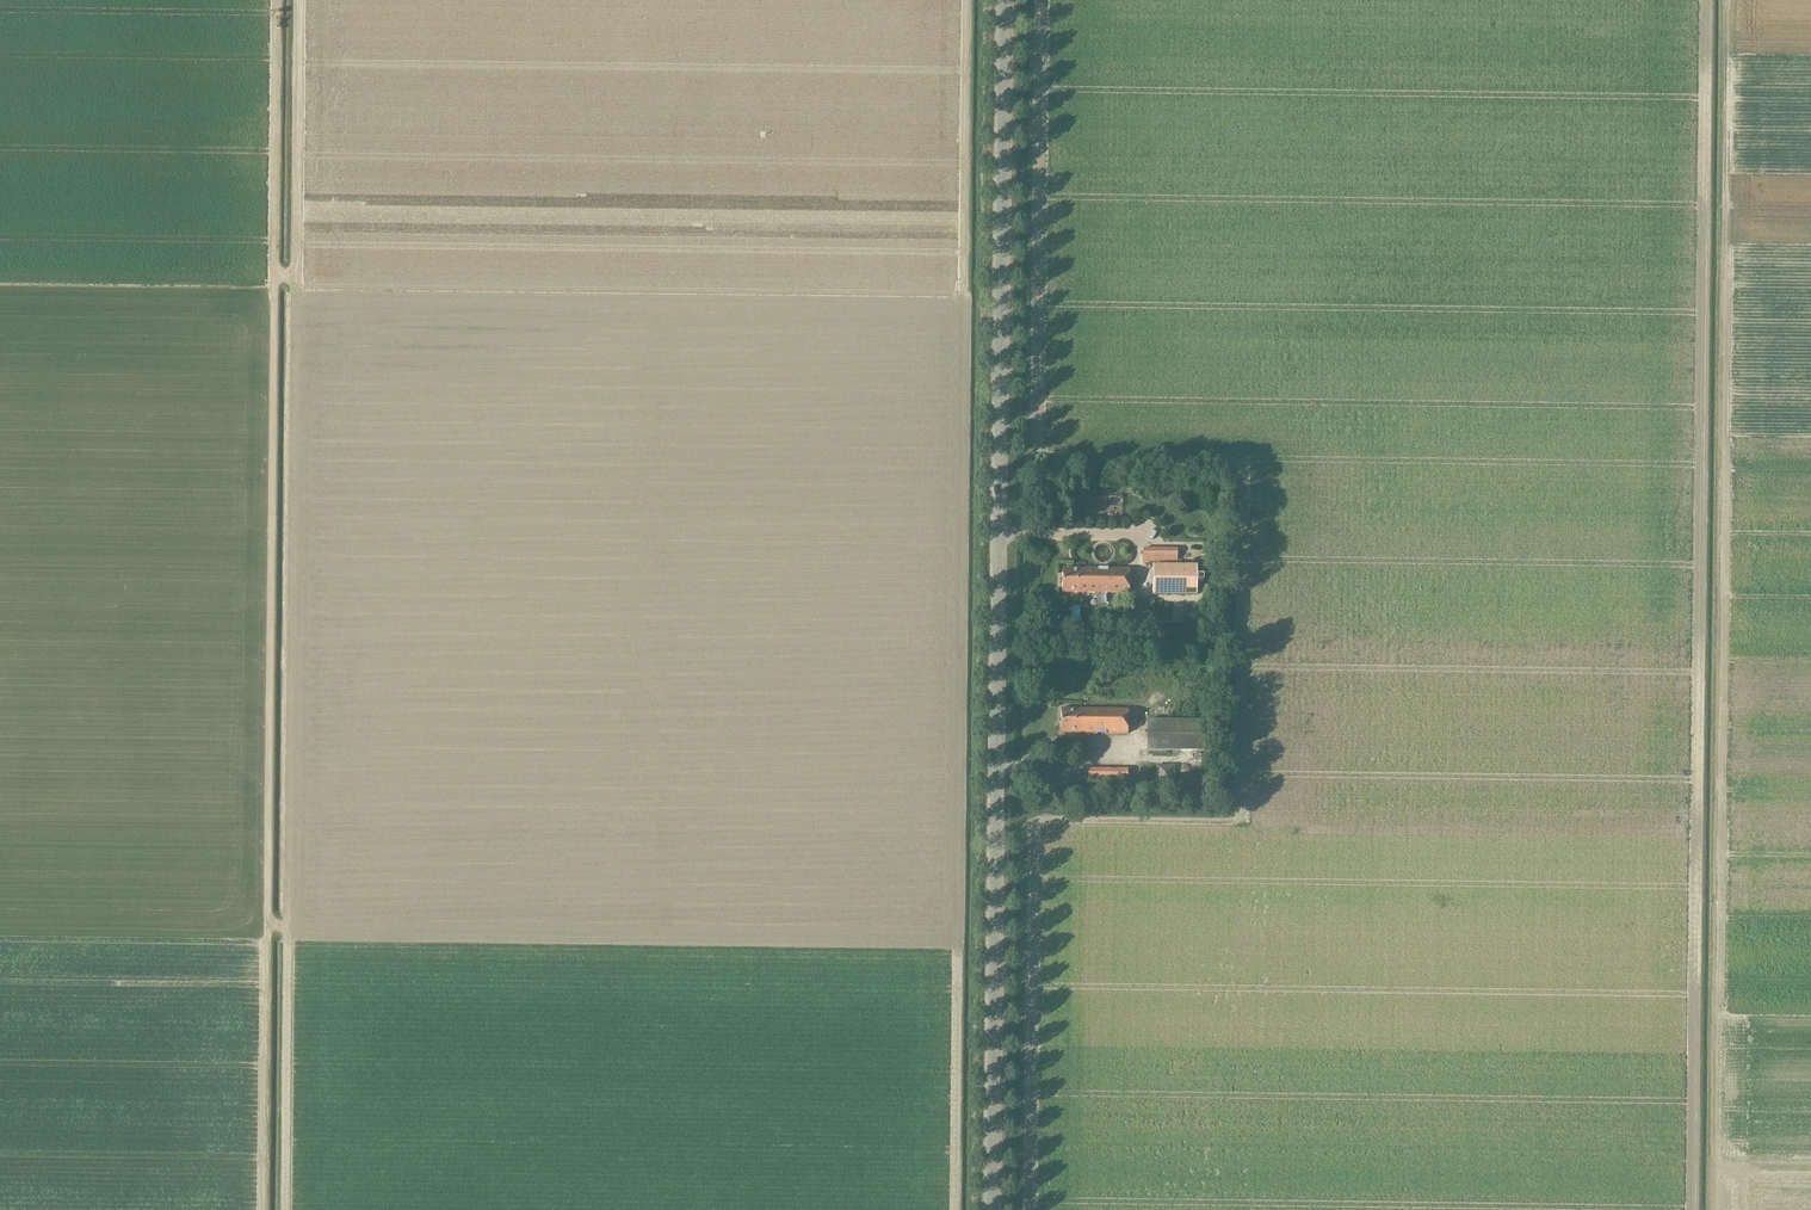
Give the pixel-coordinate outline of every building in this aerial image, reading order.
[(1178,562),(1178,548),(1152,548),(1152,562),(1178,562)] [(1197,595),(1197,564),(1152,564),(1152,595),(1197,595)] [(1129,593),(1129,569),(1062,568),(1062,592),(1129,593)] [(1156,619),(1157,627),(1167,626),(1166,617),(1156,619)] [(1127,733),(1128,710),(1061,709),(1061,733),(1127,733)] [(1204,751),(1205,721),(1147,719),(1146,750),(1204,751)] [(1128,783),(1128,769),(1088,768),(1088,782),(1128,783)]
